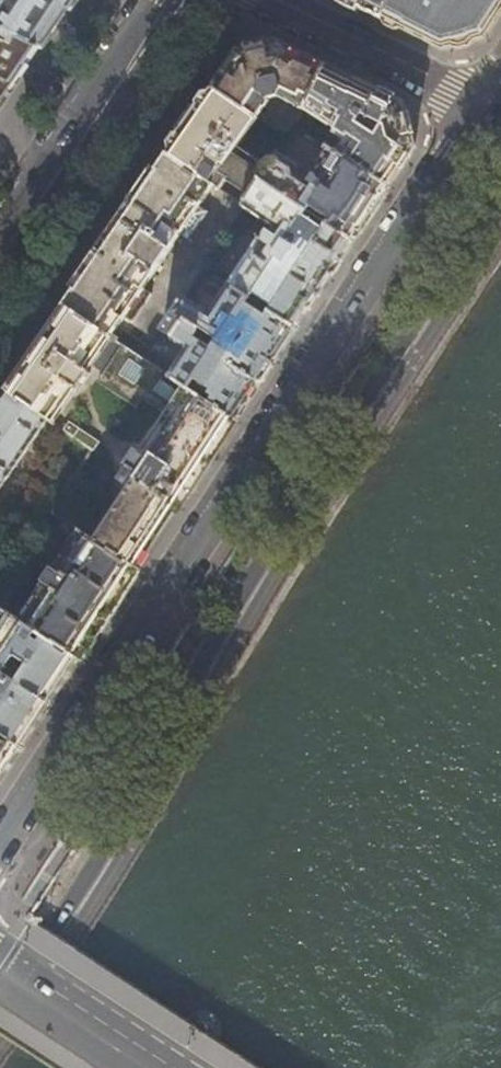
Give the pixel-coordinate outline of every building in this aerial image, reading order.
[(17,36),(42,48),(65,14),(75,0),(0,0),(0,27),(17,36)] [(348,4),(381,20),(392,0),(340,0),(348,4)] [(381,20),(419,39),(442,50),(485,38),(499,17),(500,13),(500,0),(392,0),(381,20)] [(0,27),(0,61),(17,36),(0,27)] [(303,110),(326,66),(299,53),(278,42),(236,54),(224,71),(218,79),(212,88),(256,118),(262,122),(264,120),(262,112),(260,111),(268,99),(276,97),(303,110)] [(364,85),(326,66),(303,110),(346,137),(336,152),(388,186),(400,168),(414,146),(403,104),(364,85)] [(268,167),(237,146),(256,118),(212,88),(190,120),(168,153),(214,184),(244,204),(260,180),(268,167)] [(268,167),(260,180),(308,212),(311,208),(329,219),(326,224),(352,241),(366,220),(388,186),(336,152),(326,145),(325,148),(327,149),(319,162),(320,165),(321,166),(317,173),(317,177),(319,178),(315,183),(297,171),(300,167),(299,163),(279,150),(268,167)] [(89,268),(64,305),(144,359),(151,347),(118,326),(123,317),(131,322),(150,294),(142,289),(179,235),(186,240),(206,212),(198,207),(214,184),(168,153),(118,226),(89,268)] [(305,216),(308,212),(260,180),(244,204),(238,214),(264,231),(268,224),(279,231),(276,235),(271,235),(267,237),(264,240),(249,230),(245,237),(255,244),(228,284),(251,299),(254,295),(273,307),(270,311),(295,328),(323,285),(352,241),(326,224),(323,228),(305,216)] [(249,303),(251,299),(228,284),(209,314),(184,296),(162,331),(187,348),(169,376),(190,390),(196,379),(212,390),(209,393),(214,396),(209,403),(235,420),(247,401),(277,355),(295,328),(270,311),(267,316),(249,303)] [(169,376),(144,359),(64,305),(51,324),(24,363),(5,390),(45,418),(52,422),(75,388),(78,390),(90,373),(87,371),(91,364),(103,372),(98,381),(134,404),(140,396),(165,412),(140,451),(136,449),(117,477),(131,487),(105,527),(59,497),(50,511),(134,566),(173,505),(177,508),(194,483),(235,420),(209,403),(190,390),(169,376)] [(45,418),(5,390),(0,398),(0,484),(45,418)] [(62,429),(92,449),(98,440),(68,420),(62,429)] [(138,569),(134,566),(50,511),(40,526),(42,536),(65,551),(20,620),(40,633),(45,637),(79,660),(106,618),(138,569)] [(40,633),(20,620),(2,609),(0,612),(0,733),(22,747),(53,701),(79,660),(45,637),(41,642),(36,639),(40,633)] [(22,747),(0,733),(0,781),(22,747)]
